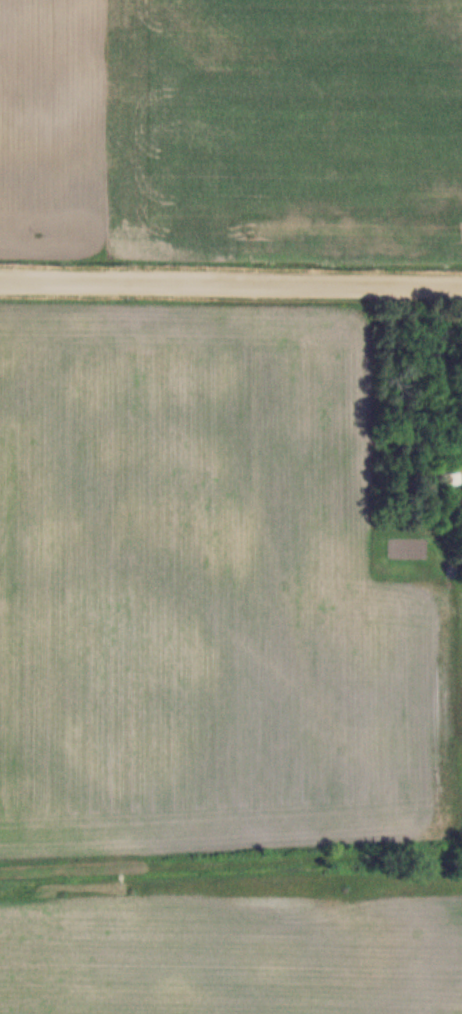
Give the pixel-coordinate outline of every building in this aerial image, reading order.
[(451,473),(451,485),(461,485),(461,473),(451,473)]
